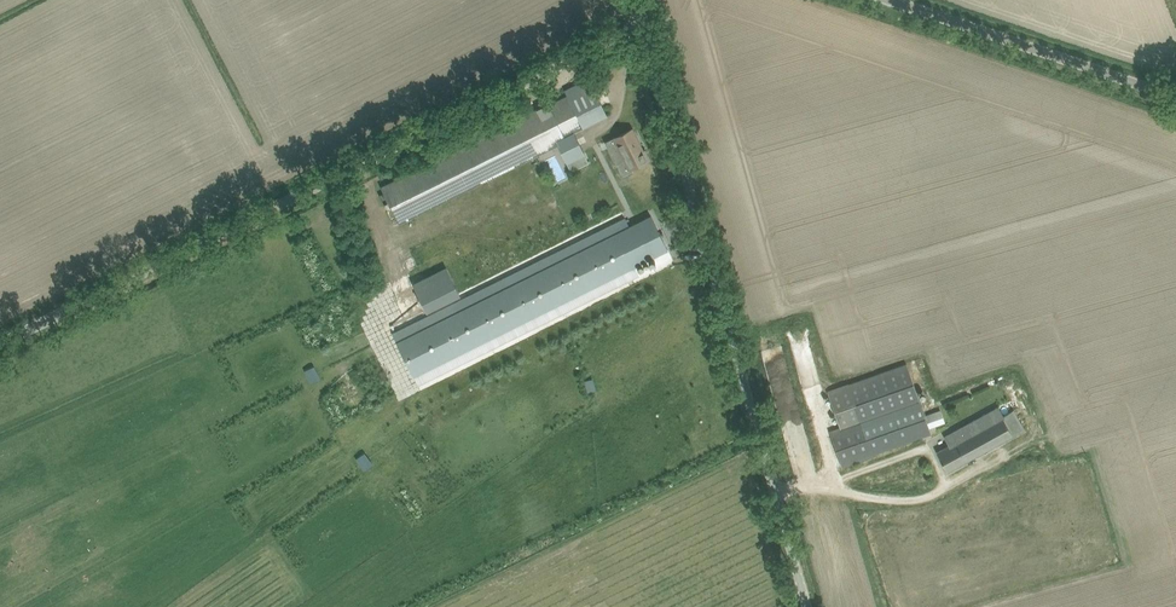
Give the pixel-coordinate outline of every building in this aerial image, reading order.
[(566,162),(584,153),(574,131),(608,114),(589,78),(565,90),(567,95),(380,184),(400,224),(558,145),(566,162)] [(644,150),(643,151),(632,129),(607,141),(618,163),(626,159),(631,169),(649,159),(644,150)] [(651,215),(630,226),(626,218),(394,334),(419,384),(640,273),(636,265),(668,249),(651,215)] [(461,294),(447,266),(413,283),(428,311),(461,294)] [(829,431),(842,466),(873,455),(872,453),(931,432),(929,428),(945,422),(940,409),(925,414),(907,363),(827,391),(840,427),(829,431)] [(315,365),(305,370),(311,383),(321,378),(315,365)] [(1004,415),(999,407),(944,437),(949,445),(947,446),(937,452),(947,471),(1024,428),(1013,410),(1004,415)] [(365,452),(356,458),(365,470),(373,464),(365,452)]
